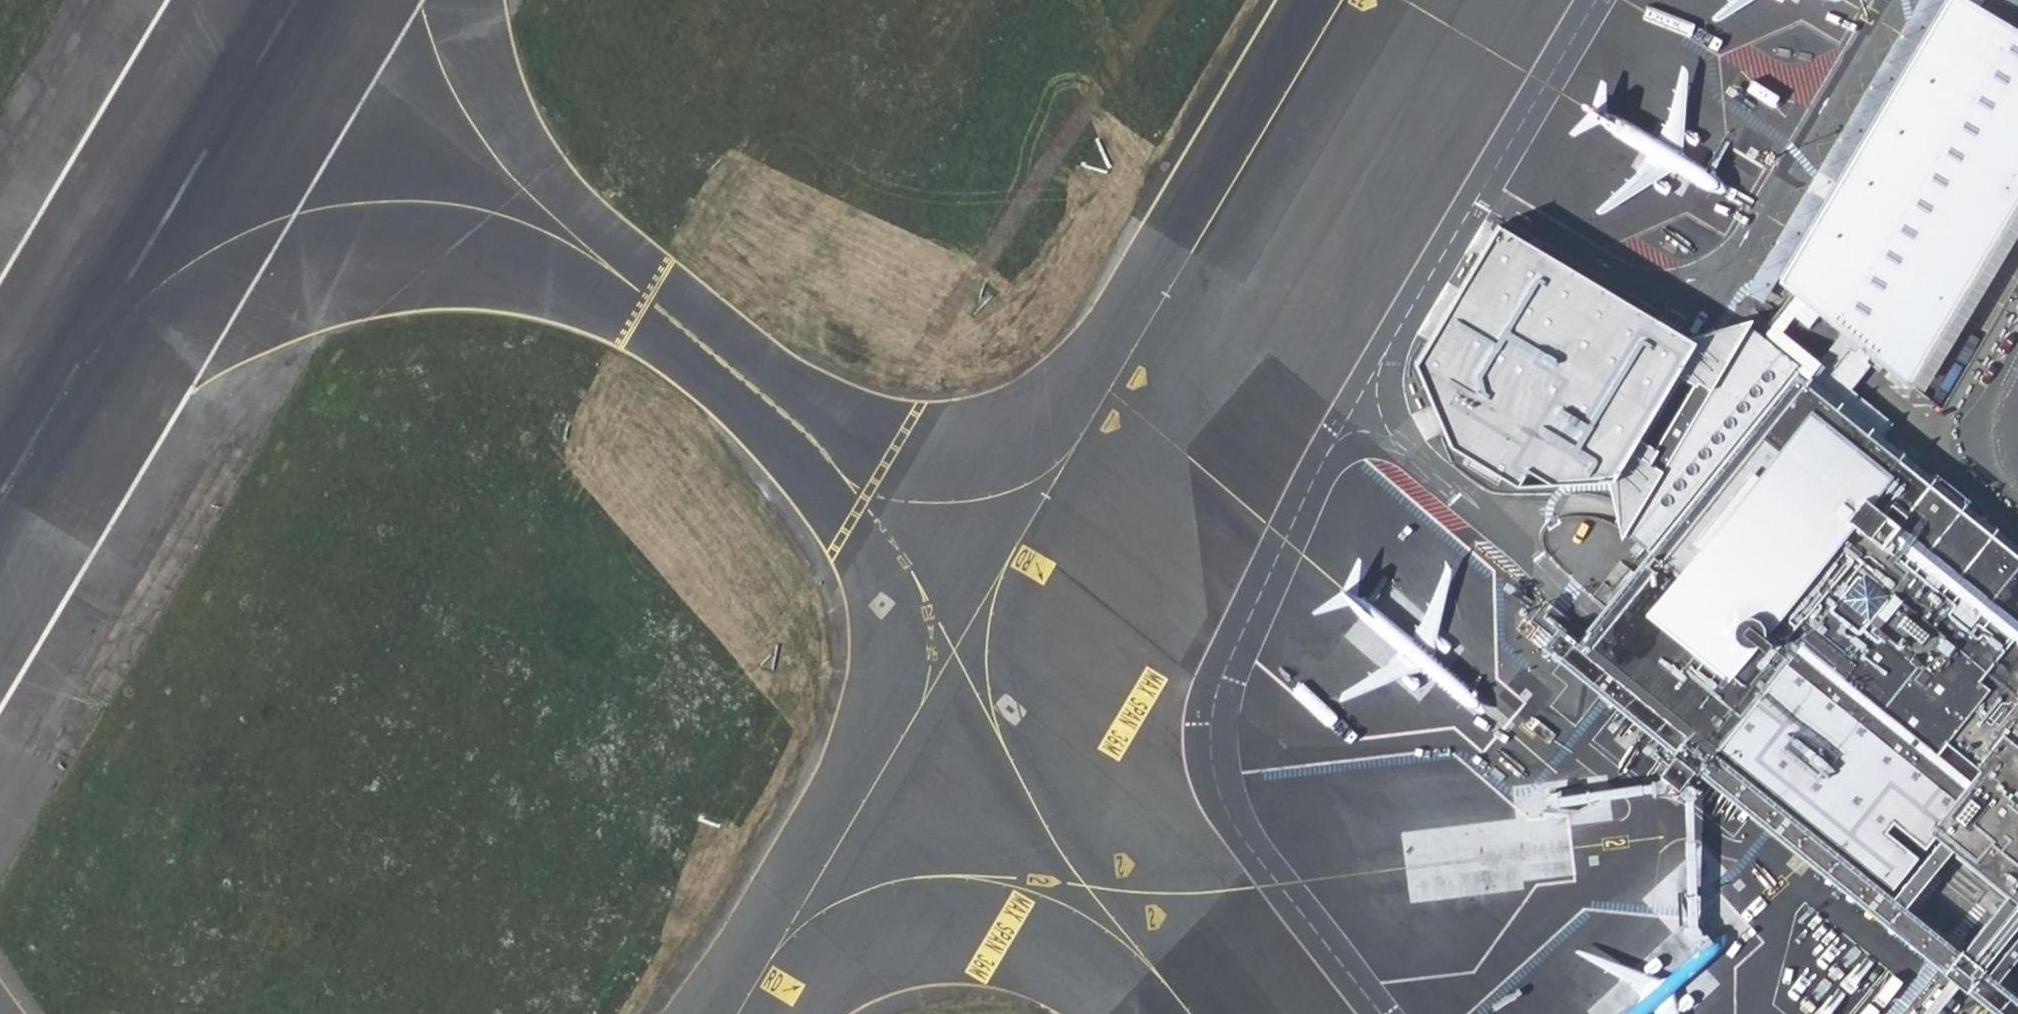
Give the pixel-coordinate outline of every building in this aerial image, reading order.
[(1853,387),(1863,375),(1880,355),(1914,383),(2017,206),(2017,24),(1982,3),(1978,0),(1941,0),(1782,273),(1784,275),(1794,283),(1768,315),(1761,309),(1637,520),(1653,534),(1649,540),(1587,615),(1574,631),(1906,899),(1951,843),(2013,893),(1968,948),(1982,960),(2017,916),(2017,555),(1917,475),(1881,446),(1894,431),(1847,394),(1853,387)] [(1941,0),(1913,0),(1743,285),(1769,300),(1784,275),(1782,273),(1941,0)] [(1982,3),(2017,24),(2017,0),(1984,0),(1982,3)] [(1549,645),(1682,754),(1663,776),(1683,792),(1699,769),(2002,1013),(2017,1013),(2017,989),(1982,960),(1968,948),(1906,899),(1574,631),(1566,625),(1549,645)]
